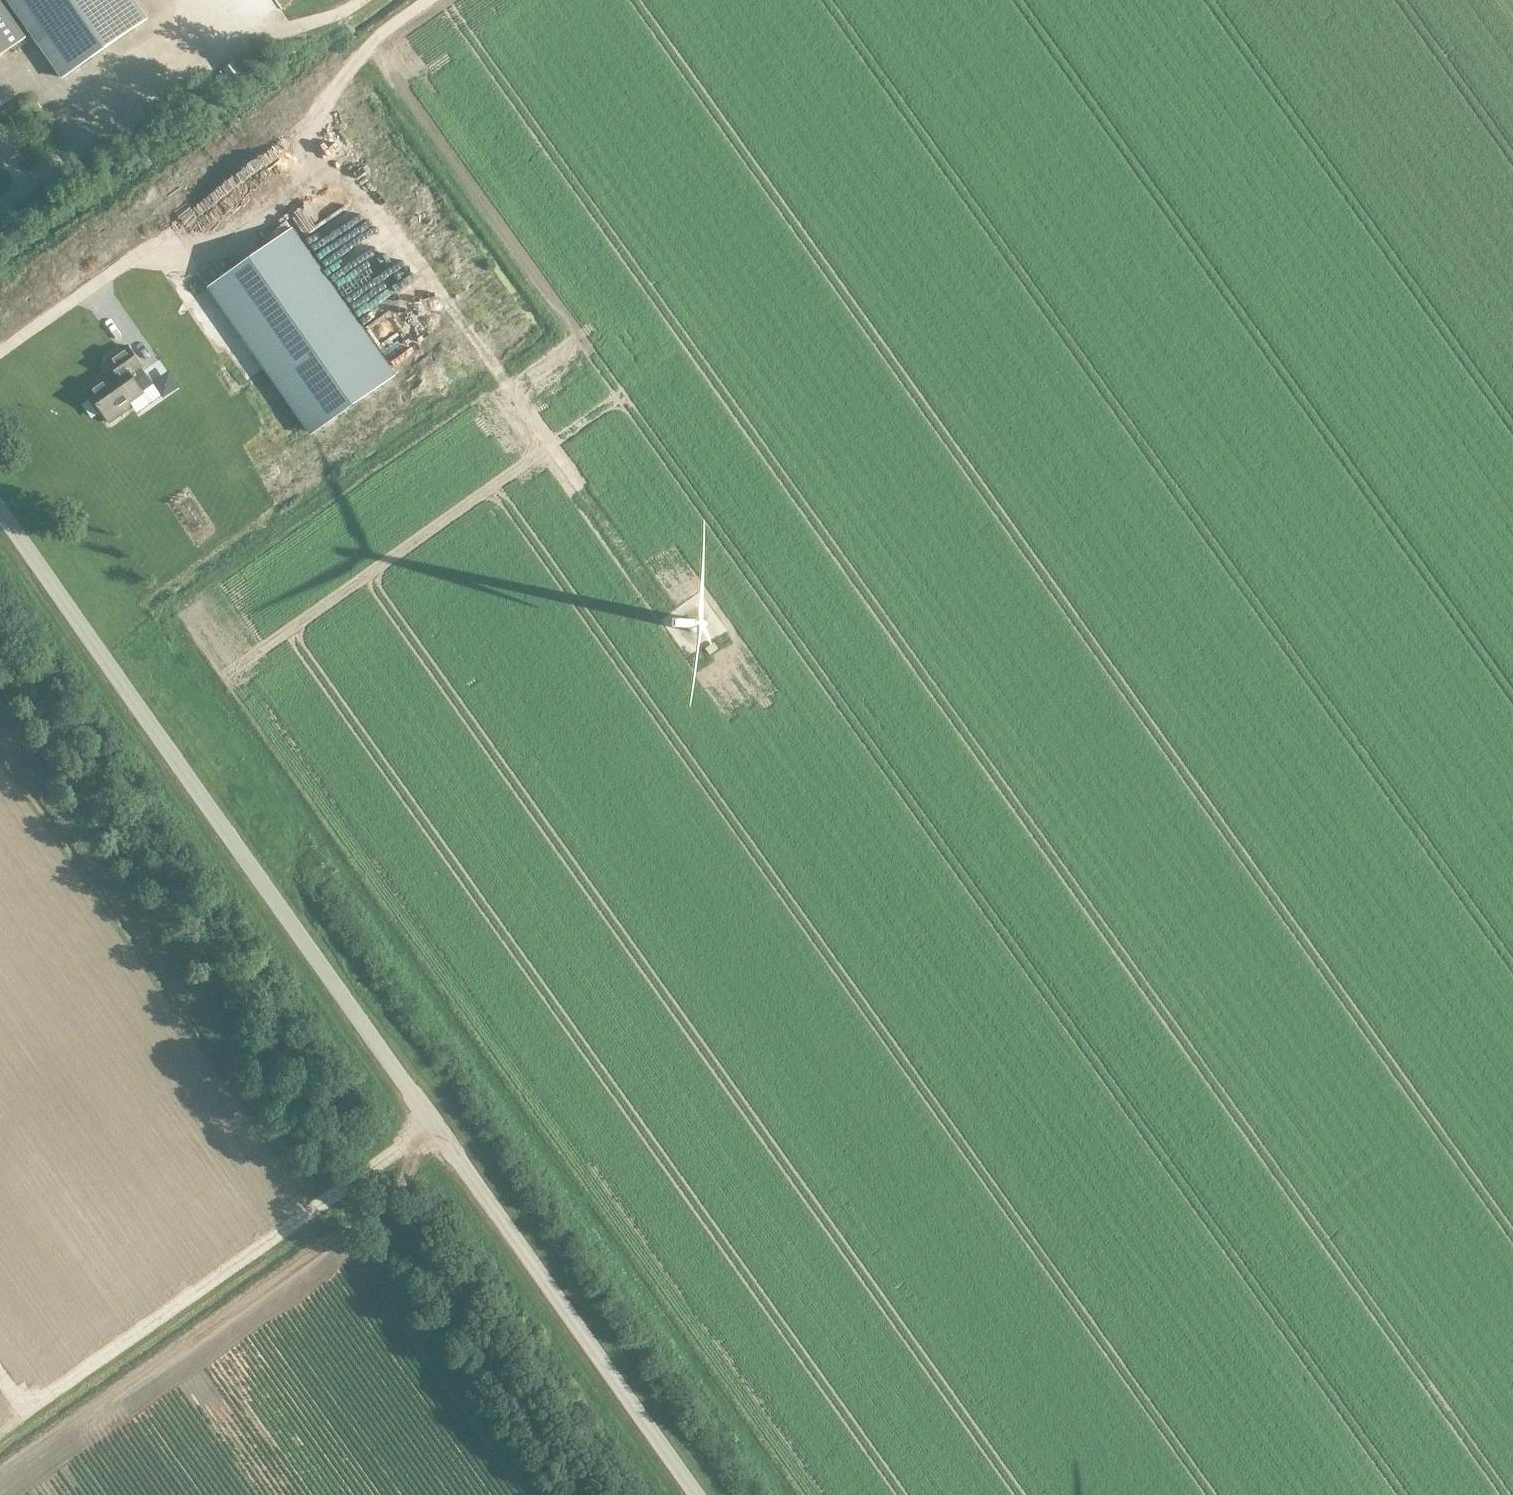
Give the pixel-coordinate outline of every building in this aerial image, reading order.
[(0,0),(0,56),(26,38),(0,0)] [(130,0),(12,0),(65,76),(145,21),(130,0)] [(319,201),(297,213),(388,366),(409,354),(319,201)] [(312,432),(392,376),(292,232),(212,288),(312,432)] [(425,333),(442,320),(435,310),(418,323),(425,333)] [(153,384),(142,368),(143,367),(129,346),(108,360),(116,372),(88,392),(101,410),(99,411),(105,420),(107,419),(110,423),(132,407),(128,401),(141,392),(142,393),(143,392),(142,391),(153,384)]
